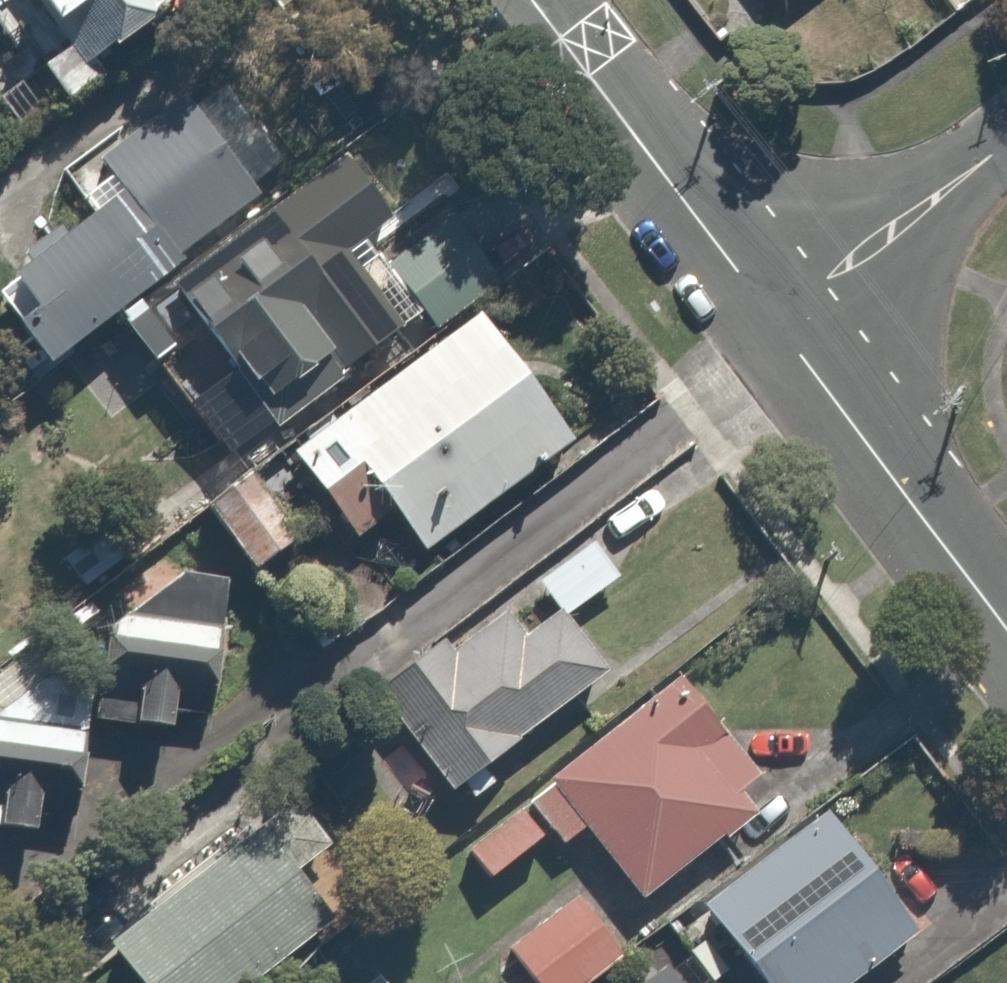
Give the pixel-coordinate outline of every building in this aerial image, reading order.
[(46,96),(94,65),(77,39),(136,0),(0,0),(0,25),(46,96)] [(20,354),(248,186),(167,76),(46,165),(68,195),(0,245),(0,294),(6,302),(0,306),(0,326),(20,354)] [(255,431),(418,308),(362,233),(387,214),(338,149),(110,321),(201,442),(240,412),(255,431)] [(408,547),(553,437),(457,310),(278,446),(342,531),(376,505),(408,547)] [(293,534),(253,468),(191,506),(231,571),(293,534)] [(554,612),(611,570),(582,530),(366,691),(436,784),(594,666),(554,612)] [(94,608),(88,655),(120,659),(113,720),(161,726),(164,705),(201,709),(218,564),(177,559),(94,608)] [(40,834),(42,815),(76,818),(89,683),(0,674),(0,830),(40,834)] [(448,837),(476,873),(533,830),(546,847),(576,825),(628,895),(754,801),(663,678),(448,837)] [(676,876),(752,982),(817,982),(898,926),(814,805),(766,838),(754,821),(676,876)] [(251,821),(95,935),(130,982),(223,982),(318,913),(251,821)] [(514,982),(565,982),(604,953),(556,891),(497,937),(525,974),(514,982)] [(644,958),(612,982),(663,982),(644,958)]
